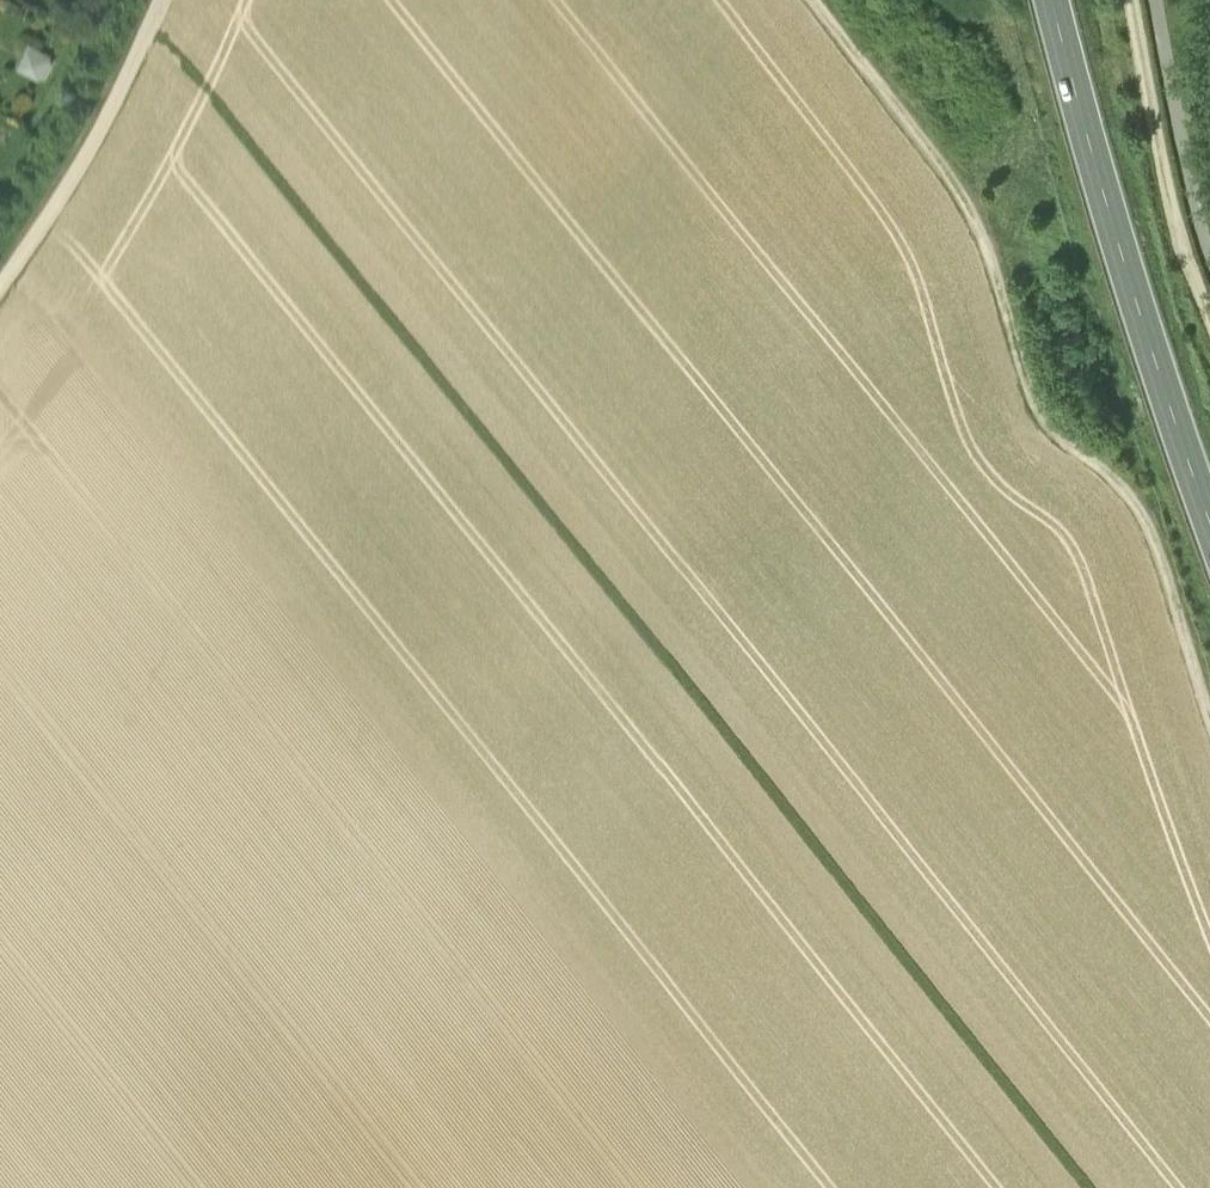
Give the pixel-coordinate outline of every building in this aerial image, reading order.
[(16,66),(45,78),(56,53),(27,41),(16,66)]
